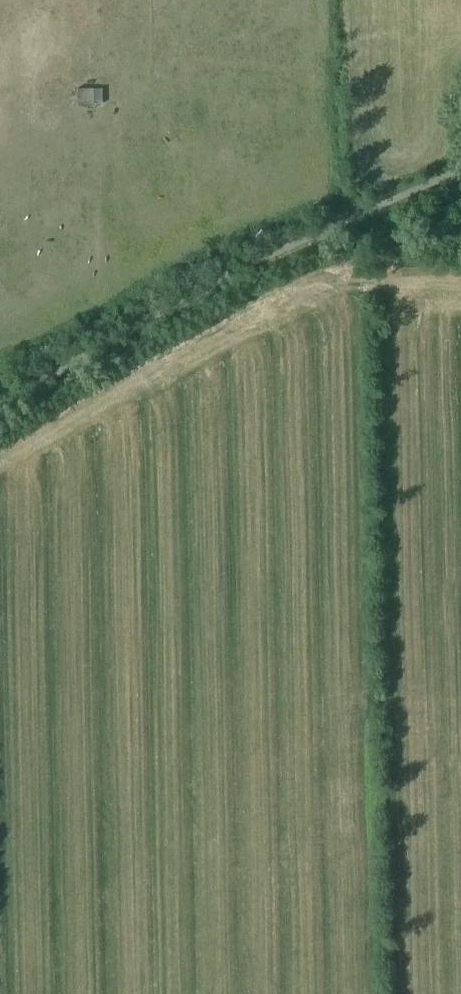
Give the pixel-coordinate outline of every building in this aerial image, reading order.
[(83,98),(97,101),(99,89),(85,86),(83,98)]
